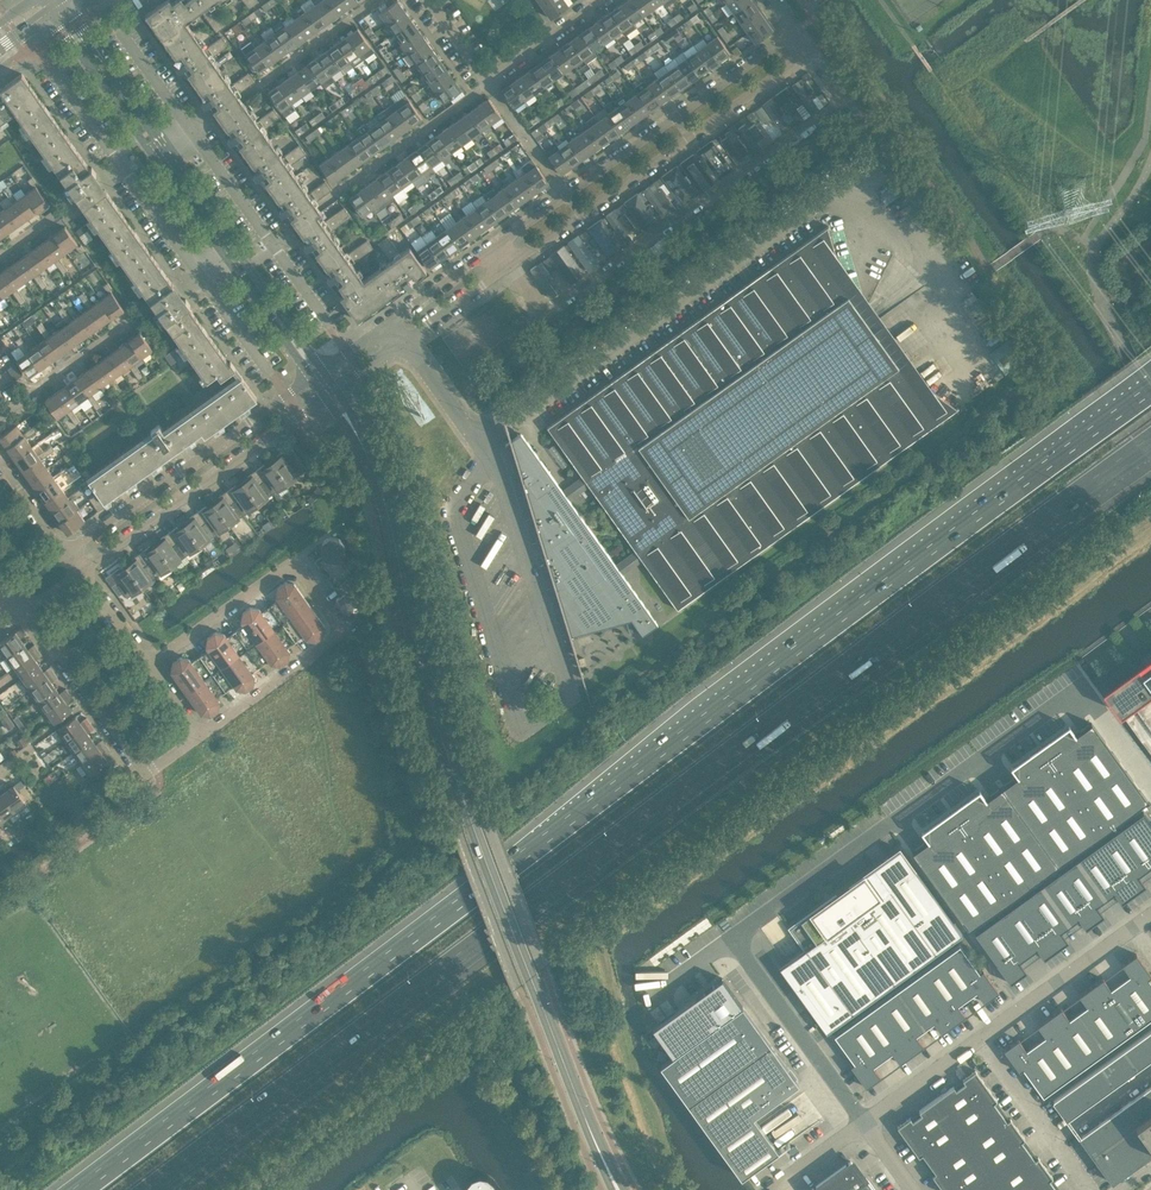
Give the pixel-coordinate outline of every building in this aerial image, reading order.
[(186,21),(172,2),(170,0),(166,0),(145,15),(156,29),(157,28),(161,32),(159,34),(166,44),(168,42),(170,46),(192,31),(186,21)] [(210,4),(215,0),(185,0),(184,1),(183,0),(175,0),(172,2),(186,21),(201,10),(216,32),(226,25),(210,4)] [(249,8),(258,2),(257,0),(243,0),(249,8)] [(315,4),(312,0),(308,0),(301,5),(305,11),(318,29),(328,22),(315,4)] [(327,0),(320,0),(315,4),(328,22),(337,15),(327,0)] [(342,0),(327,0),(337,15),(347,8),(342,0)] [(405,10),(397,0),(395,1),(388,6),(379,12),(387,23),(405,10)] [(569,5),(565,0),(554,0),(543,8),(551,18),(569,5)] [(632,0),(626,0),(620,4),(633,22),(643,15),(632,0)] [(653,8),(647,0),(632,0),(643,15),(648,22),(658,15),(653,8)] [(662,0),(647,0),(653,8),(662,1),(662,0)] [(751,0),(730,0),(726,2),(733,12),(751,0)] [(760,8),(754,0),(751,0),(733,12),(740,22),(760,8)] [(271,6),(268,1),(262,5),(265,10),(271,6)] [(697,7),(694,2),(687,7),(691,12),(697,7)] [(633,22),(620,4),(610,12),(623,29),(626,34),(636,27),(633,22)] [(713,12),(708,6),(703,9),(708,16),(713,12)] [(748,32),(767,18),(760,8),(740,22),(748,32)] [(394,33),(412,20),(405,10),(387,23),(394,33)] [(258,16),(254,11),(248,15),(252,20),(258,16)] [(318,29),(305,11),(295,18),(308,36),(318,29)] [(623,29),(610,12),(600,19),(613,36),(623,29)] [(683,17),(680,12),(673,17),(677,22),(683,17)] [(717,18),(713,12),(708,16),(712,22),(717,18)] [(699,19),(696,14),(690,18),(693,23),(699,19)] [(252,20),(248,15),(242,19),(245,24),(252,20)] [(677,22),(673,17),(667,21),(671,26),(677,22)] [(308,36),(295,18),(285,25),(298,43),(308,36)] [(693,23),(690,18),(683,23),(687,28),(693,23)] [(755,42),(774,29),(767,18),(748,32),(755,42)] [(613,36),(600,19),(590,26),(603,43),(613,36)] [(401,43),(419,30),(412,20),(394,33),(401,43)] [(298,43),(285,25),(275,32),(288,50),(298,43)] [(374,32),(369,26),(364,29),(369,36),(374,32)] [(603,43),(590,26),(581,33),(593,50),(603,43)] [(663,31),(660,26),(654,31),(657,36),(663,31)] [(727,32),(722,26),(717,29),(722,35),(727,32)] [(234,32),(231,27),(225,32),(228,37),(234,32)] [(374,52),(361,33),(357,28),(347,35),(348,37),(360,53),(364,59),(374,52)] [(680,33),(676,28),(670,33),(673,38),(680,33)] [(408,52),(426,40),(419,30),(401,43),(408,52)] [(211,57),(228,45),(222,36),(205,48),(192,31),(170,46),(169,47),(176,58),(181,54),(185,60),(177,65),(177,67),(178,70),(180,70),(188,65),(192,70),(187,73),(195,83),(218,67),(211,57)] [(657,36),(654,31),(647,35),(651,40),(657,36)] [(288,50),(275,32),(265,39),(278,57),(288,50)] [(378,38),(374,32),(369,36),(373,42),(378,38)] [(731,38),(727,32),(722,35),(726,42),(731,38)] [(597,55),(593,50),(581,33),(571,40),(587,62),(597,55)] [(673,38),(670,33),(664,37),(667,42),(673,38)] [(360,53),(348,37),(347,35),(337,42),(350,60),(360,53)] [(730,53),(717,35),(707,42),(719,60),(730,53)] [(719,60),(707,42),(703,37),(693,44),(710,67),(719,60)] [(278,57),(265,39),(255,46),(268,64),(278,57)] [(415,62),(433,50),(426,40),(408,52),(415,62)] [(587,62),(571,40),(561,47),(573,65),(577,70),(587,62)] [(644,45),(640,40),(634,45),(638,50),(644,45)] [(268,64),(255,46),(255,47),(251,41),(241,48),(258,72),(268,64)] [(350,60),(337,42),(327,49),(335,59),(340,67),(350,60)] [(660,47),(656,42),(650,47),(654,52),(660,47)] [(710,67),(693,44),(683,51),(700,74),(710,67)] [(638,50),(634,45),(628,49),(631,54),(638,50)] [(388,52),(384,46),(378,49),(383,55),(388,52)] [(741,52),(737,46),(732,49),(736,56),(741,52)] [(573,65),(561,47),(551,54),(564,72),(573,65)] [(654,52),(650,47),(644,51),(647,56),(654,52)] [(344,73),(340,67),(335,59),(327,49),(318,57),(320,59),(334,80),(344,73)] [(422,72),(440,59),(433,50),(415,62),(422,72)] [(700,74),(683,51),(673,58),(690,81),(700,74)] [(392,58),(388,52),(383,55),(387,62),(392,58)] [(564,72),(551,54),(541,61),(554,79),(564,72)] [(624,59),(620,54),(614,59),(618,64),(624,59)] [(640,61),(637,56),(630,61),(634,66),(640,61)] [(334,80),(320,59),(318,57),(308,64),(320,81),(325,87),(334,80)] [(690,81),(673,58),(663,65),(667,71),(680,88),(690,81)] [(429,82),(447,69),(440,59),(422,72),(429,82)] [(618,64),(614,59),(608,63),(612,68),(618,64)] [(554,79),(541,61),(531,68),(544,86),(554,79)] [(634,66),(630,61),(624,65),(628,70),(634,66)] [(320,81),(308,64),(298,71),(311,88),(320,81)] [(402,71),(398,65),(393,69),(397,75),(402,71)] [(237,94),(254,81),(248,72),(231,84),(218,67),(195,83),(202,94),(207,90),(210,96),(203,101),(202,103),(204,106),(206,106),(214,101),(218,106),(213,109),(217,115),(220,119),(243,102),(241,98),(237,94)] [(544,86),(531,68),(521,75),(534,93),(544,86)] [(384,74),(380,69),(374,73),(378,78),(384,74)] [(436,92),(454,79),(447,69),(429,82),(436,92)] [(604,74),(600,69),(594,73),(598,78),(604,74)] [(620,75),(617,70),(611,75),(614,80),(620,75)] [(311,88),(298,71),(288,78),(301,95),(311,88)] [(406,78),(402,71),(397,75),(401,81),(406,78)] [(680,88),(667,71),(657,78),(670,95),(680,88)] [(811,76),(808,71),(802,76),(805,81),(811,76)] [(38,95),(22,73),(1,88),(4,92),(3,94),(15,111),(38,95)] [(378,78),(374,73),(368,78),(372,83),(378,78)] [(598,78),(594,73),(588,78),(592,83),(598,78)] [(395,80),(391,75),(385,79),(388,84),(395,80)] [(534,93),(521,75),(511,82),(524,100),(534,93)] [(614,80),(611,75),(604,79),(608,84),(614,80)] [(301,95),(288,78),(278,85),(295,108),(291,103),(301,95)] [(670,95),(657,78),(648,85),(660,103),(670,95)] [(444,102),(461,89),(454,79),(436,92),(444,102)] [(660,103),(648,85),(644,80),(634,87),(638,92),(650,110),(660,103)] [(801,80),(793,86),(813,112),(820,106),(801,80)] [(527,105),(524,100),(511,82),(501,90),(517,112),(527,105)] [(364,88),(361,83),(355,87),(358,92),(364,88)] [(584,88),(581,83),(575,87),(578,92),(584,88)] [(295,108),(278,85),(268,92),(285,116),(295,108)] [(381,90),(377,85),(371,89),(374,94),(381,90)] [(416,91),(412,85),(407,89),(411,95),(416,91)] [(601,90),(597,85),(591,89),(594,94),(601,90)] [(793,89),(789,85),(783,89),(787,94),(793,89)] [(358,92),(355,87),(348,92),(352,97),(358,92)] [(578,92),(575,87),(568,92),(572,97),(578,92)] [(3,94),(4,92),(1,88),(0,89),(0,122),(15,111),(3,94)] [(374,94),(371,89),(365,94),(368,99),(374,94)] [(594,94),(591,89),(585,93),(588,98),(594,94)] [(421,97),(416,91),(411,95),(416,101),(421,97)] [(650,110),(638,92),(628,99),(640,117),(650,110)] [(782,92),(774,98),(793,125),(802,119),(782,92)] [(422,118),(409,100),(405,94),(395,102),(411,125),(422,118)] [(61,127),(52,116),(38,95),(15,111),(38,143),(61,127)] [(345,102),(341,97),(335,101),(338,107),(345,102)] [(565,102),(561,97),(555,101),(558,106),(565,102)] [(501,116),(488,98),(478,105),(491,123),(501,116)] [(774,103),(771,98),(765,102),(768,107),(774,103)] [(361,104),(357,99),(351,103),(355,108),(361,104)] [(581,104),(577,99),(571,103),(575,108),(581,104)] [(640,117),(628,99),(618,106),(630,124),(640,117)] [(338,107),(335,101),(329,106),(332,111),(338,107)] [(428,107),(423,101),(418,105),(423,111),(428,107)] [(558,106),(555,101),(549,106),(552,111),(558,106)] [(263,130),(280,117),(273,108),(256,120),(243,102),(220,119),(228,130),(233,127),(236,132),(228,137),(228,139),(230,142),(232,143),(240,137),(244,142),(239,145),(246,156),(270,139),(263,130)] [(411,125),(395,102),(385,109),(389,115),(389,114),(402,132),(411,125)] [(355,108),(351,103),(345,108),(349,113),(355,108)] [(575,108),(571,103),(565,108),(568,113),(575,108)] [(491,123),(478,105),(468,112),(481,130),(491,123)] [(630,124),(618,106),(608,113),(621,131),(630,124)] [(325,116),(321,111),(315,116),(319,121),(325,116)] [(545,116),(541,111),(535,115),(539,120),(545,116)] [(756,116),(752,111),(746,115),(750,120),(756,116)] [(481,130),(468,112),(458,119),(471,137),(481,130)] [(341,118),(338,113),(331,117),(335,122),(341,118)] [(561,118),(557,113),(551,117),(555,122),(561,118)] [(621,131),(608,113),(598,120),(611,138),(621,131)] [(402,132),(389,114),(389,115),(379,122),(392,139),(402,132)] [(539,120),(535,115),(529,120),(532,125),(539,120)] [(611,138),(598,120),(594,115),(585,122),(588,127),(601,145),(611,138)] [(319,121),(315,116),(309,120),(313,125),(319,121)] [(335,122),(331,117),(325,122),(329,127),(335,122)] [(555,122),(551,117),(545,122),(549,127),(555,122)] [(471,137),(458,119),(448,126),(461,144),(471,137)] [(392,139),(379,122),(369,129),(382,146),(392,139)] [(737,129),(734,124),(728,128),(731,133),(737,129)] [(747,124),(740,129),(756,152),(763,147),(747,124)] [(305,131),(301,126),(295,130),(298,135),(305,131)] [(461,144),(448,126),(438,133),(451,151),(461,144)] [(83,159),(77,150),(61,127),(38,143),(61,175),(83,159)] [(321,132),(318,127),(312,132),(315,137),(321,132)] [(541,132),(537,127),(531,132),(535,137),(541,132)] [(588,127),(578,134),(591,152),(601,145),(588,127)] [(382,146),(369,129),(359,136),(372,153),(382,146)] [(315,137),(312,132),(305,136),(309,141),(315,137)] [(451,151),(438,133),(429,140),(441,158),(451,151)] [(517,138),(513,133),(507,137),(511,142),(517,138)] [(591,152),(578,134),(568,141),(581,159),(591,152)] [(372,153),(359,136),(349,143),(362,161),(372,153)] [(729,137),(721,142),(738,167),(746,161),(729,137)] [(719,142),(715,138),(709,142),(713,147),(719,142)] [(289,166),(306,153),(299,144),(282,156),(270,139),(246,156),(254,166),(258,163),(262,168),(254,173),(254,175),(256,178),(258,178),(266,173),(269,178),(265,181),(272,192),(295,175),(289,166)] [(441,158),(429,140),(419,148),(431,165),(441,158)] [(581,159),(568,141),(558,148),(571,166),(581,159)] [(362,161),(349,143),(339,150),(348,162),(352,168),(362,161)] [(503,148),(499,143),(493,147),(497,152),(503,148)] [(519,150),(515,145),(509,149),(513,154),(519,150)] [(707,146),(699,151),(719,179),(727,173),(707,146)] [(497,152),(493,147),(487,152),(490,157),(497,152)] [(436,171),(431,165),(419,148),(409,155),(421,172),(426,178),(436,171)] [(571,166),(558,148),(548,156),(561,173),(571,166)] [(513,154),(509,149),(503,154),(507,159),(513,154)] [(352,168),(348,162),(339,150),(330,157),(342,175),(352,168)] [(700,156),(697,151),(691,155),(694,160),(700,156)] [(421,172),(409,155),(399,162),(412,180),(421,172)] [(342,175),(330,157),(319,164),(332,182),(342,175)] [(483,162),(480,157),(473,161),(477,166),(483,162)] [(691,158),(682,165),(701,192),(710,185),(691,158)] [(98,179),(94,174),(96,173),(92,167),(90,168),(88,166),(83,159),(61,175),(75,195),(98,179)] [(499,164),(496,159),(490,163),(493,168),(499,164)] [(477,166),(473,161),(467,166),(471,171),(477,166)] [(299,173),(309,184),(321,174),(311,162),(299,173)] [(412,180),(399,162),(389,169),(402,187),(412,180)] [(493,168),(490,163),(483,168),(487,173),(493,168)] [(549,182),(536,164),(525,172),(538,190),(549,182)] [(682,169),(678,164),(672,168),(676,173),(682,169)] [(402,187),(389,169),(379,176),(392,194),(392,193),(402,187)] [(672,170),(662,177),(682,205),(692,198),(672,170)] [(463,176),(460,171),(454,175),(457,181),(463,176)] [(538,190),(525,172),(516,179),(528,197),(538,190)] [(480,178),(476,173),(470,177),(473,182),(480,178)] [(314,202),(332,189),(325,180),(308,193),(295,175),(272,192),(279,202),(284,199),(288,204),(280,209),(280,211),(281,214),(283,214),(291,209),(295,214),(290,217),(295,224),(297,227),(321,210),(319,207),(314,202)] [(457,181),(454,175),(447,180),(451,185),(457,181)] [(36,182),(32,176),(28,180),(32,185),(36,182)] [(392,194),(379,176),(369,183),(385,206),(396,198),(392,193),(392,194)] [(473,182),(470,177),(464,182),(467,187),(473,182)] [(663,182),(659,177),(654,182),(657,186),(663,182)] [(100,183),(98,179),(75,195),(78,200),(105,237),(128,221),(105,189),(100,183)] [(528,197),(516,179),(506,186),(519,204),(528,197)] [(385,206),(369,183),(359,190),(372,208),(375,213),(385,206)] [(654,184),(644,191),(664,219),(673,212),(654,184)] [(443,190),(440,185),(434,190),(437,195),(443,190)] [(11,191),(7,186),(3,189),(7,195),(11,191)] [(48,203),(36,186),(25,193),(37,211),(48,203)] [(519,204),(506,186),(496,193),(509,211),(519,204)] [(460,192),(456,187),(450,192),(453,197),(460,192)] [(509,211),(496,193),(492,188),(482,195),(486,200),(499,218),(509,211)] [(372,208),(359,190),(349,197),(362,215),(372,208)] [(437,195),(434,190),(427,194),(431,199),(437,195)] [(645,195),(641,190),(635,195),(639,199),(645,195)] [(15,197),(11,191),(7,195),(11,200),(15,197)] [(453,197),(450,192),(444,196),(447,201),(453,197)] [(37,211),(25,193),(15,201),(27,218),(37,211)] [(635,197),(625,203),(645,231),(659,222),(643,199),(638,202),(635,197)] [(424,204),(420,199),(414,204),(418,209),(424,204)] [(499,218),(486,200),(476,207),(489,225),(499,218)] [(27,218),(15,201),(4,208),(17,226),(27,218)] [(440,206),(436,201),(430,206),(434,211),(440,206)] [(418,209),(414,204),(408,208),(411,213),(418,209)] [(626,209),(623,204),(617,208),(620,213),(626,209)] [(434,211),(430,206),(424,210),(428,215),(434,211)] [(340,247),(329,231),(351,216),(344,207),(322,222),(317,215),(321,212),(321,210),(297,227),(304,236),(309,233),(312,238),(304,244),(304,246),(306,249),(308,249),(316,243),(320,248),(315,252),(321,260),(340,247)] [(489,225),(476,207),(466,214),(479,232),(489,225)] [(4,208),(0,211),(0,225),(6,233),(17,226),(4,208)] [(617,210),(607,217),(627,245),(637,238),(617,210)] [(404,218),(400,213),(394,218),(398,223),(404,218)] [(479,232),(466,214),(456,221),(469,239),(479,232)] [(420,220),(417,215),(410,220),(414,225),(420,220)] [(608,222),(604,217),(598,221),(602,226),(608,222)] [(398,223),(394,218),(388,222),(392,227),(398,223)] [(414,225),(410,220),(404,224),(408,229),(414,225)] [(151,253),(142,241),(128,221),(105,237),(128,269),(151,253)] [(469,239),(456,221),(446,228),(459,246),(469,239)] [(597,224),(588,230),(608,258),(623,247),(607,225),(601,229),(597,224)] [(77,243),(65,226),(54,234),(66,251),(77,243)] [(81,226),(76,231),(79,236),(85,231),(81,226)] [(562,490),(528,442),(522,434),(521,431),(511,439),(505,442),(507,445),(508,446),(514,455),(570,636),(571,636),(574,635),(633,621),(642,634),(656,624),(657,623),(656,620),(650,612),(648,610),(622,574),(621,571),(638,559),(639,558),(641,557),(642,559),(650,571),(677,609),(957,408),(934,391),(915,378),(898,365),(863,317),(859,311),(857,308),(848,296),(836,254),(828,228),(827,226),(547,427),(582,476),(584,478),(564,492),(562,490)] [(459,246),(446,228),(436,235),(449,253),(459,246)] [(589,235),(586,230),(580,234),(583,239),(589,235)] [(380,236),(376,231),(370,235),(374,240),(380,236)] [(66,251),(54,234),(44,241),(56,258),(66,251)] [(449,253),(436,235),(427,243),(439,260),(449,253)] [(667,235),(656,244),(660,250),(672,242),(667,235)] [(426,270),(409,246),(400,253),(387,236),(378,243),(390,260),(373,272),(388,294),(389,296),(400,288),(397,284),(402,280),(407,288),(409,288),(412,286),(412,284),(407,276),(412,273),(415,277),(426,270)] [(598,266),(577,238),(570,244),(590,271),(598,266)] [(363,279),(352,264),(374,248),(367,239),(346,254),(340,247),(321,260),(327,269),(332,266),(335,271),(328,276),(327,278),(329,281),(331,281),(339,276),(343,281),(338,284),(344,293),(363,279)] [(91,240),(85,244),(88,249),(94,245),(91,240)] [(56,258),(44,241),(33,249),(45,266),(56,258)] [(439,260),(427,243),(416,250),(429,268),(439,260)] [(571,248),(567,243),(561,247),(565,252),(571,248)] [(85,250),(81,244),(76,248),(80,253),(85,250)] [(45,266),(33,249),(23,256),(35,273),(45,266)] [(559,251),(551,257),(571,285),(579,279),(559,251)] [(177,290),(167,276),(151,253),(128,269),(151,301),(154,305),(158,311),(180,295),(177,290)] [(35,273),(23,256),(12,264),(24,281),(35,273)] [(554,264),(549,256),(543,260),(549,268),(554,264)] [(64,265),(60,259),(55,262),(59,268),(64,265)] [(24,281),(12,264),(1,271),(14,289),(24,281)] [(68,270),(64,265),(59,268),(63,274),(68,270)] [(539,265),(530,272),(550,300),(559,293),(539,265)] [(1,271),(0,272),(0,292),(3,296),(14,289),(1,271)] [(384,297),(388,294),(373,272),(363,279),(344,293),(340,296),(357,319),(371,309),(370,307),(374,304),(376,306),(386,299),(384,297)] [(43,280),(39,274),(34,277),(38,283),(43,280)] [(47,285),(43,280),(38,283),(42,288),(47,285)] [(112,288),(108,282),(103,285),(107,291),(112,288)] [(22,295),(18,289),(13,293),(17,298),(22,295)] [(87,297),(83,291),(78,295),(82,300),(87,297)] [(124,308),(112,291),(101,299),(113,316),(124,308)] [(26,300),(22,295),(17,298),(21,304),(26,300)] [(194,315),(190,308),(188,306),(190,304),(186,298),(184,300),(180,295),(158,311),(172,331),(194,315)] [(91,303),(87,297),(82,300),(86,306),(91,303)] [(113,316),(101,299),(90,307),(102,324),(113,316)] [(66,312),(62,306),(57,310),(61,315),(66,312)] [(102,324),(90,307),(80,314),(92,331),(102,324)] [(70,317),(66,312),(61,315),(65,321),(70,317)] [(92,331),(80,314),(69,321),(82,339),(92,331)] [(214,342),(210,336),(194,315),(172,331),(192,358),(214,342)] [(82,339),(69,321),(59,329),(71,346),(82,339)] [(45,327),(41,322),(36,325),(40,330),(45,327)] [(49,333),(45,327),(40,330),(44,336),(49,333)] [(71,346),(59,329),(48,337),(60,354),(71,346)] [(153,349),(140,332),(129,339),(142,357),(153,349)] [(24,342),(20,336),(15,340),(19,345),(24,342)] [(60,354),(48,337),(37,344),(50,361),(60,354)] [(142,357),(129,339),(119,347),(131,364),(142,357)] [(28,348),(24,342),(19,345),(23,351),(28,348)] [(228,362),(226,358),(214,342),(192,358),(207,379),(217,372),(221,377),(235,367),(230,361),(228,362)] [(50,361),(37,344),(27,352),(39,369),(50,361)] [(131,364),(119,347),(109,354),(121,372),(131,364)] [(172,363),(181,357),(175,348),(166,353),(172,363)] [(160,355),(156,350),(151,353),(155,359),(160,355)] [(39,369),(27,352),(16,359),(28,377),(39,369)] [(121,372),(109,354),(98,362),(110,379),(121,372)] [(110,379),(98,362),(87,369),(100,387),(110,379)] [(139,370),(135,365),(131,368),(135,374),(139,370)] [(100,387),(87,369),(77,377),(89,394),(100,387)] [(143,376),(139,370),(135,374),(138,379),(143,376)] [(104,500),(194,436),(202,431),(204,435),(257,397),(241,376),(164,431),(159,424),(151,429),(153,432),(88,478),(104,500)] [(89,394),(77,377),(66,385),(79,402),(89,394)] [(118,385),(114,380),(110,383),(114,389),(118,385)] [(79,402),(66,385),(56,392),(68,409),(79,402)] [(122,391),(118,385),(114,389),(118,394),(122,391)] [(68,409),(56,392),(45,400),(57,417),(68,409)] [(97,400),(93,395),(88,398),(92,404),(97,400)] [(101,406),(97,400),(92,404),(96,409),(101,406)] [(76,415),(72,410),(67,413),(71,419),(76,415)] [(80,421),(76,415),(71,419),(75,424),(80,421)] [(39,428),(38,426),(36,424),(30,428),(34,432),(39,428)] [(24,436),(16,425),(0,436),(0,438),(7,448),(24,436)] [(34,432),(30,428),(25,432),(28,436),(34,432)] [(15,458),(32,446),(24,436),(7,448),(15,458)] [(54,449),(53,447),(51,445),(45,449),(49,453),(54,449)] [(22,469),(39,457),(32,446),(15,458),(22,469)] [(292,448),(287,452),(285,449),(277,455),(280,459),(273,464),(287,483),(302,472),(307,469),(292,448)] [(49,453),(45,449),(40,453),(43,457),(49,453)] [(30,479),(47,467),(39,457),(22,469),(30,479)] [(287,483),(273,464),(267,468),(264,464),(256,470),(273,493),(287,483)] [(70,471),(68,468),(66,466),(61,470),(64,475),(70,471)] [(37,490),(54,478),(47,467),(30,479),(37,490)] [(64,475),(61,470),(55,474),(58,479),(64,475)] [(273,493),(256,470),(248,476),(251,480),(244,484),(258,504),(273,493)] [(45,501),(62,488),(54,478),(37,490),(45,501)] [(258,504),(244,484),(238,489),(235,485),(227,491),(244,514),(258,504)] [(84,491),(83,489),(81,487),(76,491),(79,495),(84,491)] [(52,511),(69,499),(62,488),(45,501),(52,511)] [(79,495),(76,491),(70,495),(73,499),(79,495)] [(244,514),(227,491),(219,496),(222,501),(215,505),(229,524),(244,514)] [(98,498),(95,494),(89,498),(92,502),(98,498)] [(104,506),(98,498),(92,502),(98,510),(104,506)] [(60,521),(77,509),(69,499),(52,511),(60,521)] [(229,524),(215,505),(209,510),(206,505),(198,511),(215,535),(229,524)] [(67,532),(85,520),(77,509),(60,521),(67,532)] [(215,535),(198,511),(190,517),(193,521),(186,526),(200,545),(215,535)] [(258,534),(252,523),(238,531),(244,542),(258,534)] [(200,545),(186,526),(180,530),(177,526),(169,532),(186,555),(200,545)] [(186,555),(169,532),(161,538),(164,542),(157,547),(171,566),(186,555)] [(352,574),(340,556),(343,554),(345,545),(339,537),(330,536),(322,541),(321,550),(323,554),(315,560),(334,587),(352,574)] [(171,566),(157,547),(151,551),(148,547),(140,553),(157,576),(171,566)] [(157,576),(140,553),(132,559),(135,563),(128,567),(142,587),(157,576)] [(142,587),(128,567),(122,572),(119,568),(110,574),(116,582),(127,597),(142,587)] [(116,582),(110,574),(105,577),(111,585),(116,582)] [(356,598),(365,592),(352,574),(334,587),(340,595),(336,597),(335,607),(340,614),(349,616),(357,610),(358,601),(356,598)] [(309,604),(294,583),(285,581),(277,587),(276,596),(278,599),(270,605),(283,623),(309,604)] [(325,625),(309,604),(283,623),(296,641),(304,635),(306,638),(315,640),(323,634),(325,625)] [(248,648),(283,623),(270,605),(262,611),(259,608),(250,606),(242,612),(241,621),(243,624),(235,630),(248,648)] [(287,647),(296,641),(283,623),(248,648),(260,666),(269,660),(271,663),(280,665),(288,659),(289,650),(287,647)] [(20,637),(18,635),(20,634),(22,636),(26,633),(22,627),(0,642),(0,650),(4,657),(24,643),(20,637)] [(213,673),(248,648),(235,630),(226,636),(224,633),(215,631),(207,637),(206,646),(208,649),(200,655),(213,673)] [(12,668),(38,649),(34,644),(30,647),(31,649),(29,650),(24,643),(4,657),(12,668)] [(252,672),(260,666),(248,648),(213,673),(225,691),(234,685),(236,688),(245,690),(253,684),(254,675),(252,672)] [(39,665),(35,659),(34,657),(36,656),(37,658),(42,655),(38,649),(12,668),(20,679),(39,665)] [(186,692),(213,673),(200,655),(191,661),(189,658),(180,656),(172,662),(171,671),(186,692)] [(28,690),(54,671),(50,666),(45,669),(47,671),(45,672),(39,665),(20,679),(28,690)] [(1138,703),(1150,694),(1150,666),(1111,695),(1124,714),(1138,703)] [(55,687),(51,681),(50,679),(52,678),(53,680),(58,677),(54,671),(28,690),(36,701),(55,687)] [(217,697),(225,691),(213,673),(186,692),(201,713),(210,715),(218,709),(219,700),(217,697)] [(44,712),(70,693),(66,688),(61,691),(63,693),(61,695),(55,687),(36,701),(44,712)] [(71,710),(67,703),(66,701),(68,700),(69,702),(74,699),(70,693),(44,712),(52,723),(71,710)] [(1138,703),(1139,705),(1139,706),(1139,707),(1140,706),(1146,715),(1145,715),(1146,716),(1147,715),(1150,722),(1150,694),(1138,703)] [(6,714),(1,718),(4,723),(10,719),(6,714)] [(56,729),(64,741),(90,722),(86,717),(82,720),(83,722),(81,723),(75,715),(56,729)] [(10,719),(4,723),(8,729),(14,725),(10,719)] [(90,722),(64,741),(72,752),(92,738),(86,730),(88,729),(90,731),(94,728),(90,722)] [(924,842),(912,851),(968,929),(1147,800),(1147,799),(1140,789),(1133,780),(1126,770),(1119,761),(1112,751),(1105,741),(1091,722),(1089,724),(1079,731),(1074,734),(1068,726),(1013,767),(1018,774),(1013,778),(1004,785),(999,788),(989,795),(985,799),(979,791),(923,831),(929,839),(924,842)] [(22,736),(17,740),(21,746),(26,742),(22,736)] [(92,738),(72,752),(80,763),(106,744),(102,739),(98,742),(99,744),(97,746),(92,738)] [(106,744),(80,763),(88,774),(108,761),(102,752),(104,751),(105,753),(110,750),(106,744)] [(0,784),(0,789),(16,812),(17,811),(27,803),(14,784),(6,790),(4,788),(6,787),(3,782),(0,784)] [(5,820),(15,813),(16,814),(18,813),(17,811),(16,812),(0,789),(0,813),(5,820)] [(1008,984),(1023,973),(1016,963),(1025,956),(1034,950),(1041,960),(1053,951),(1065,942),(1058,932),(1067,926),(1076,919),(1083,929),(1091,924),(1101,916),(1094,906),(1102,900),(1111,894),(1118,904),(1130,895),(1143,886),(1135,876),(1144,870),(1150,865),(1150,827),(1145,818),(1140,812),(1136,815),(1115,830),(1095,845),(1074,861),(1055,874),(1038,886),(1017,902),(972,934),(1008,984)] [(826,1031),(961,933),(900,848),(790,927),(805,948),(779,966),(794,988),(826,1031)] [(979,971),(959,944),(939,959),(967,997),(976,991),(984,1001),(998,991),(983,969),(979,971)] [(1147,1020),(1150,1017),(1150,981),(1148,977),(1150,975),(1150,974),(1136,953),(1121,964),(1129,974),(1120,981),(1147,1020)] [(967,997),(939,959),(917,974),(953,1023),(965,1015),(957,1004),(967,997)] [(953,1023),(917,974),(896,989),(924,1028),(933,1021),(941,1032),(953,1023)] [(781,1148),(781,1147),(780,1147),(777,1149),(759,1124),(759,1123),(753,1115),(798,1083),(794,1077),(742,1005),(722,977),(720,978),(721,979),(713,984),(712,984),(712,985),(704,991),(703,990),(703,991),(703,992),(695,997),(695,996),(652,1027),(672,1055),(660,1064),(741,1177),(744,1174),(781,1148)] [(1147,1020),(1120,981),(1110,988),(1102,977),(1090,986),(1126,1035),(1147,1020)] [(1126,1035),(1090,986),(1078,995),(1086,1005),(1077,1011),(1105,1050),(1126,1035)] [(924,1028),(896,989),(876,1004),(911,1053),(923,1045),(916,1034),(924,1028)] [(854,1020),(882,1058),(892,1051),(899,1062),(911,1053),(876,1004),(854,1020)] [(1077,1011),(1068,1018),(1061,1007),(1049,1016),(1084,1065),(1105,1050),(1077,1011)] [(1035,1042),(1063,1081),(1084,1065),(1049,1016),(1037,1025),(1044,1035),(1035,1042)] [(882,1058),(854,1020),(834,1034),(854,1062),(850,1065),(866,1086),(880,1076),(873,1065),(882,1058)] [(1052,1100),(1067,1119),(1150,1058),(1150,1028),(1052,1100)] [(1063,1081),(1035,1042),(1026,1049),(1018,1038),(1003,1049),(1019,1070),(1022,1068),(1042,1095),(1063,1081)] [(936,1097),(950,1117),(989,1089),(975,1069),(962,1078),(965,1082),(956,1089),(953,1085),(936,1097)] [(1111,1181),(1112,1181),(1112,1180),(1150,1152),(1150,1084),(1079,1136),(1111,1181)] [(997,1099),(989,1089),(950,1117),(964,1137),(1000,1111),(993,1102),(997,1099)] [(950,1117),(936,1097),(919,1110),(921,1114),(912,1120),(909,1117),(897,1126),(911,1145),(950,1117)] [(1000,1111),(964,1137),(978,1156),(1017,1128),(1010,1117),(1006,1120),(1000,1111)] [(922,1153),(929,1162),(964,1137),(950,1117),(911,1145),(918,1156),(922,1153)] [(1024,1138),(1017,1128),(978,1156),(992,1175),(1027,1149),(1021,1140),(1024,1138)] [(964,1137),(929,1162),(935,1171),(932,1174),(939,1184),(978,1156),(964,1137)] [(795,1145),(789,1149),(792,1154),(798,1149),(795,1145)] [(992,1175),(1003,1189),(1012,1189),(1045,1166),(1038,1156),(1034,1159),(1027,1149),(992,1175)] [(992,1175),(978,1156),(939,1184),(943,1189),(971,1189),(992,1175)] [(866,1176),(863,1178),(850,1160),(810,1189),(811,1189),(876,1189),(866,1176)] [(1045,1166),(1012,1189),(1052,1189),(1055,1188),(1049,1179),(1052,1176),(1045,1166)] [(494,1179),(492,1178),(490,1176),(488,1174),(483,1172),(477,1172),(475,1173),(472,1174),(470,1176),(468,1178),(466,1180),(465,1182),(465,1185),(464,1188),(465,1189),(501,1189),(494,1179)] [(971,1189),(1003,1189),(992,1175),(971,1189)]
